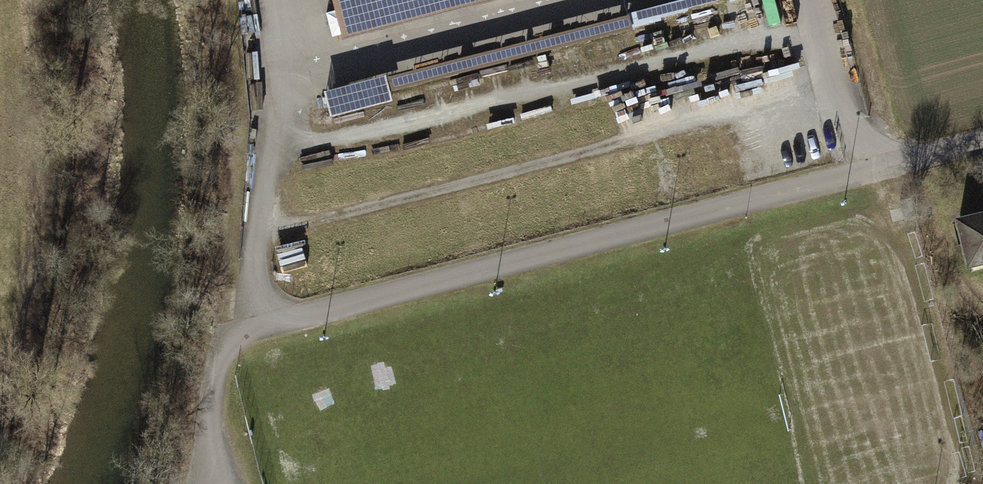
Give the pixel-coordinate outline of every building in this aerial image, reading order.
[(341,39),(493,0),(331,0),(341,39)] [(944,222),(956,272),(982,266),(982,212),(944,222)]
